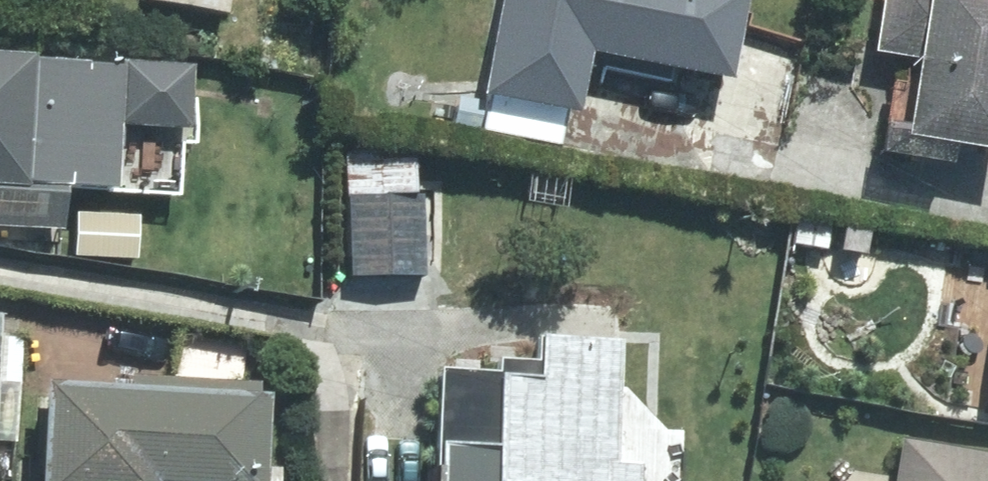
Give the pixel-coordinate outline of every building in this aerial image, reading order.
[(143,3),(211,16),(215,0),(143,0),(143,3)] [(486,102),(564,117),(576,60),(717,88),(735,0),(507,0),(486,102)] [(939,0),(923,0),(895,143),(986,161),(987,150),(987,10),(939,0)] [(0,78),(0,186),(99,194),(105,123),(177,128),(180,92),(0,78)] [(413,163),(347,163),(347,283),(413,283),(413,163)] [(495,396),(491,480),(626,480),(601,479),(607,353),(541,350),(538,398),(495,396)] [(37,399),(31,480),(245,480),(251,402),(128,393),(127,406),(37,399)] [(904,456),(900,480),(987,480),(987,470),(904,456)]
